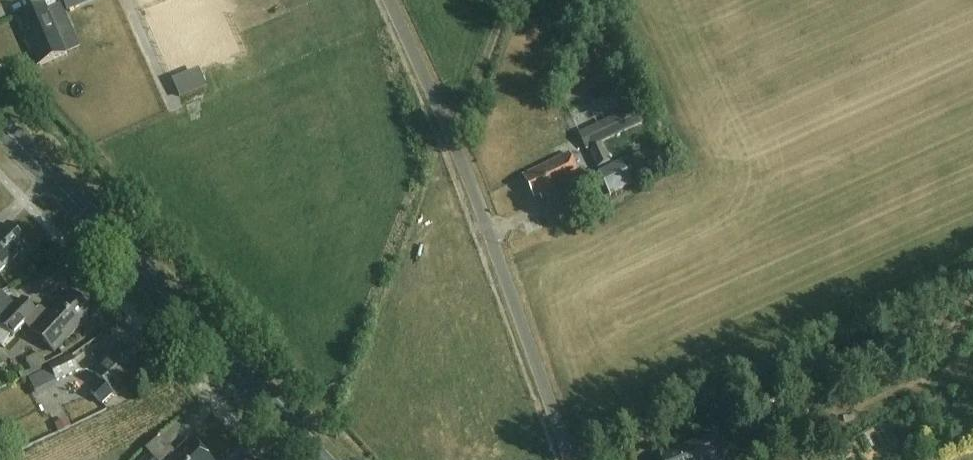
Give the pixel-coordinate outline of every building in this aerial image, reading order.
[(53,0),(27,0),(31,8),(17,14),(38,64),(64,53),(46,9),(55,5),(53,0)] [(67,12),(95,0),(62,0),(67,12)] [(642,123),(635,107),(578,133),(586,150),(642,123)] [(610,162),(603,144),(588,151),(596,168),(610,162)] [(580,180),(568,153),(523,174),(534,197),(541,194),(543,198),(580,180)] [(632,184),(622,162),(598,173),(608,195),(632,184)] [(6,222),(0,227),(0,266),(21,247),(18,243),(22,239),(6,222)] [(70,290),(42,320),(34,313),(36,311),(21,297),(0,320),(0,324),(13,336),(25,322),(55,349),(86,315),(81,311),(86,306),(70,290)] [(143,365),(125,346),(120,351),(116,347),(93,369),(102,379),(90,391),(101,403),(143,365)] [(79,371),(72,355),(50,365),(56,381),(79,371)] [(52,388),(48,380),(25,390),(40,422),(90,401),(80,376),(52,388)] [(677,459),(709,459),(706,452),(718,446),(713,434),(673,451),(677,459)] [(191,438),(166,459),(210,459),(191,438)] [(147,452),(138,459),(154,459),(147,452)]
